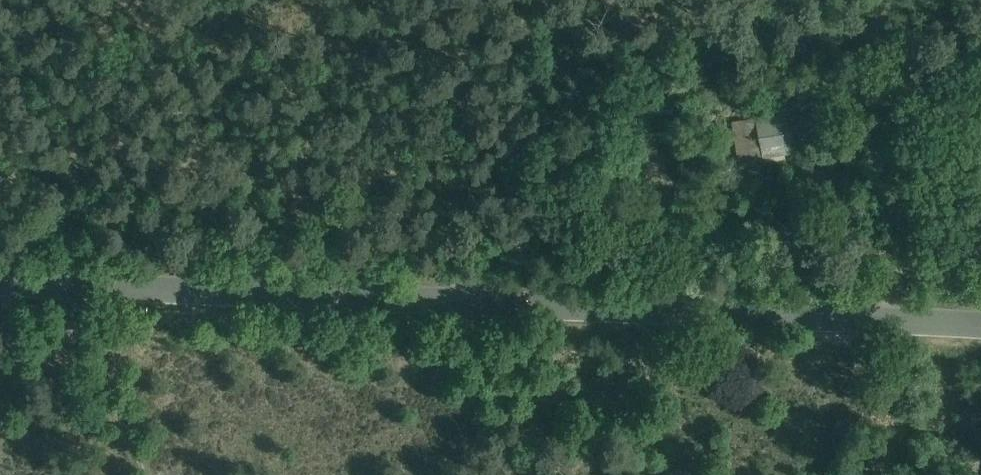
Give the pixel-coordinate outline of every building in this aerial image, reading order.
[(689,101),(680,102),(682,121),(691,120),(689,101)] [(754,118),(732,121),(738,164),(764,159),(764,162),(786,159),(786,155),(797,153),(793,122),(789,123),(787,113),(754,118)]
